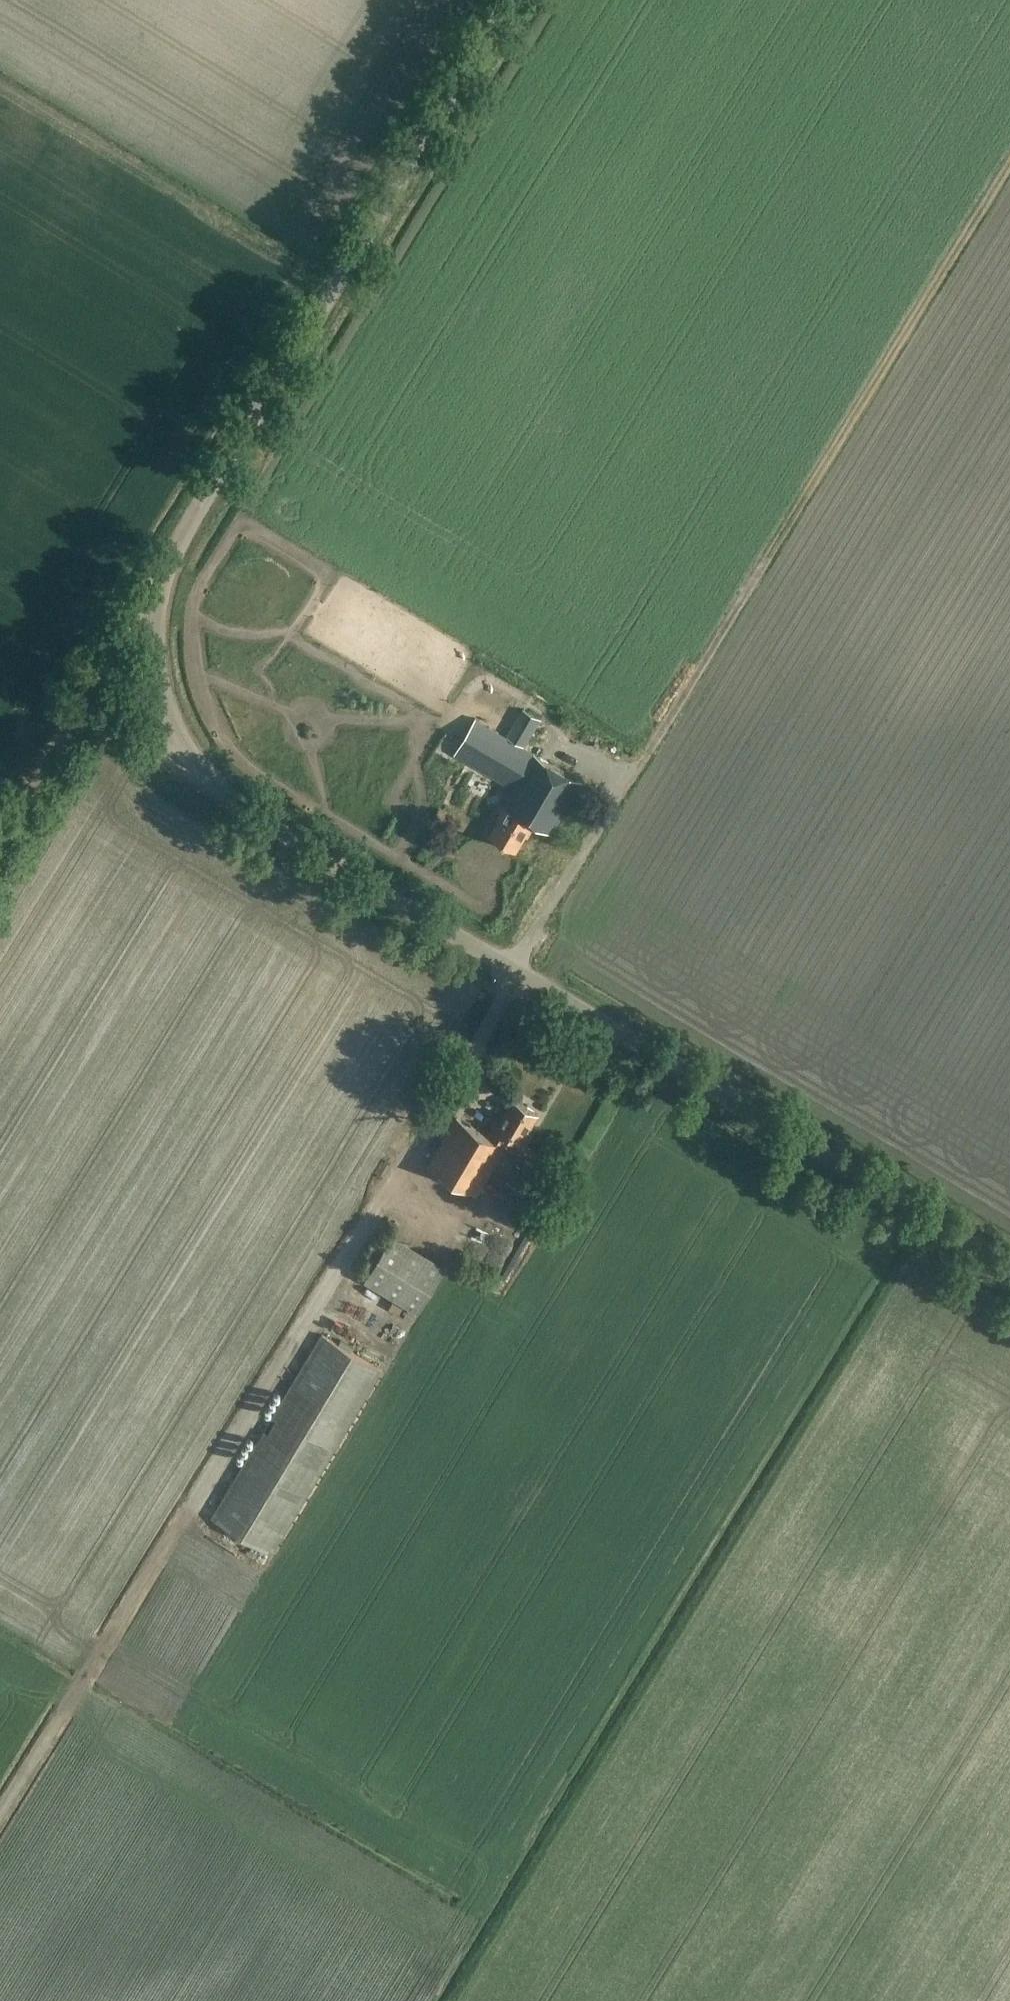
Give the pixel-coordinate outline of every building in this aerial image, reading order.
[(541,719),(522,707),(506,735),(476,717),(455,754),(512,788),(502,804),(504,805),(497,818),(499,819),(490,835),(516,851),(525,836),(528,837),(535,824),(551,833),(582,780),(525,746),(541,719)] [(539,1112),(515,1098),(500,1124),(493,1120),(485,1133),(458,1117),(429,1166),(477,1194),(511,1137),(520,1143),(539,1112)] [(544,1169),(525,1158),(521,1166),(516,1164),(506,1180),(529,1194),(544,1169)] [(447,1264),(393,1232),(366,1277),(419,1309),(447,1264)] [(382,1369),(322,1333),(212,1515),(272,1552),(382,1369)]
